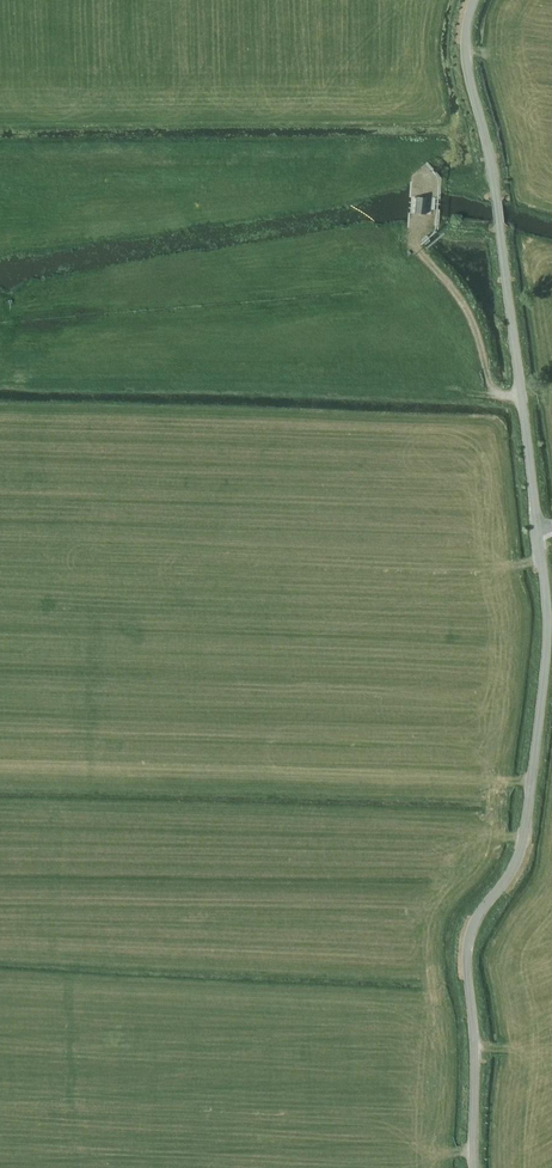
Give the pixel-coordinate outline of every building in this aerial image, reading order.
[(415,213),(426,214),(427,198),(417,197),(415,213)]
